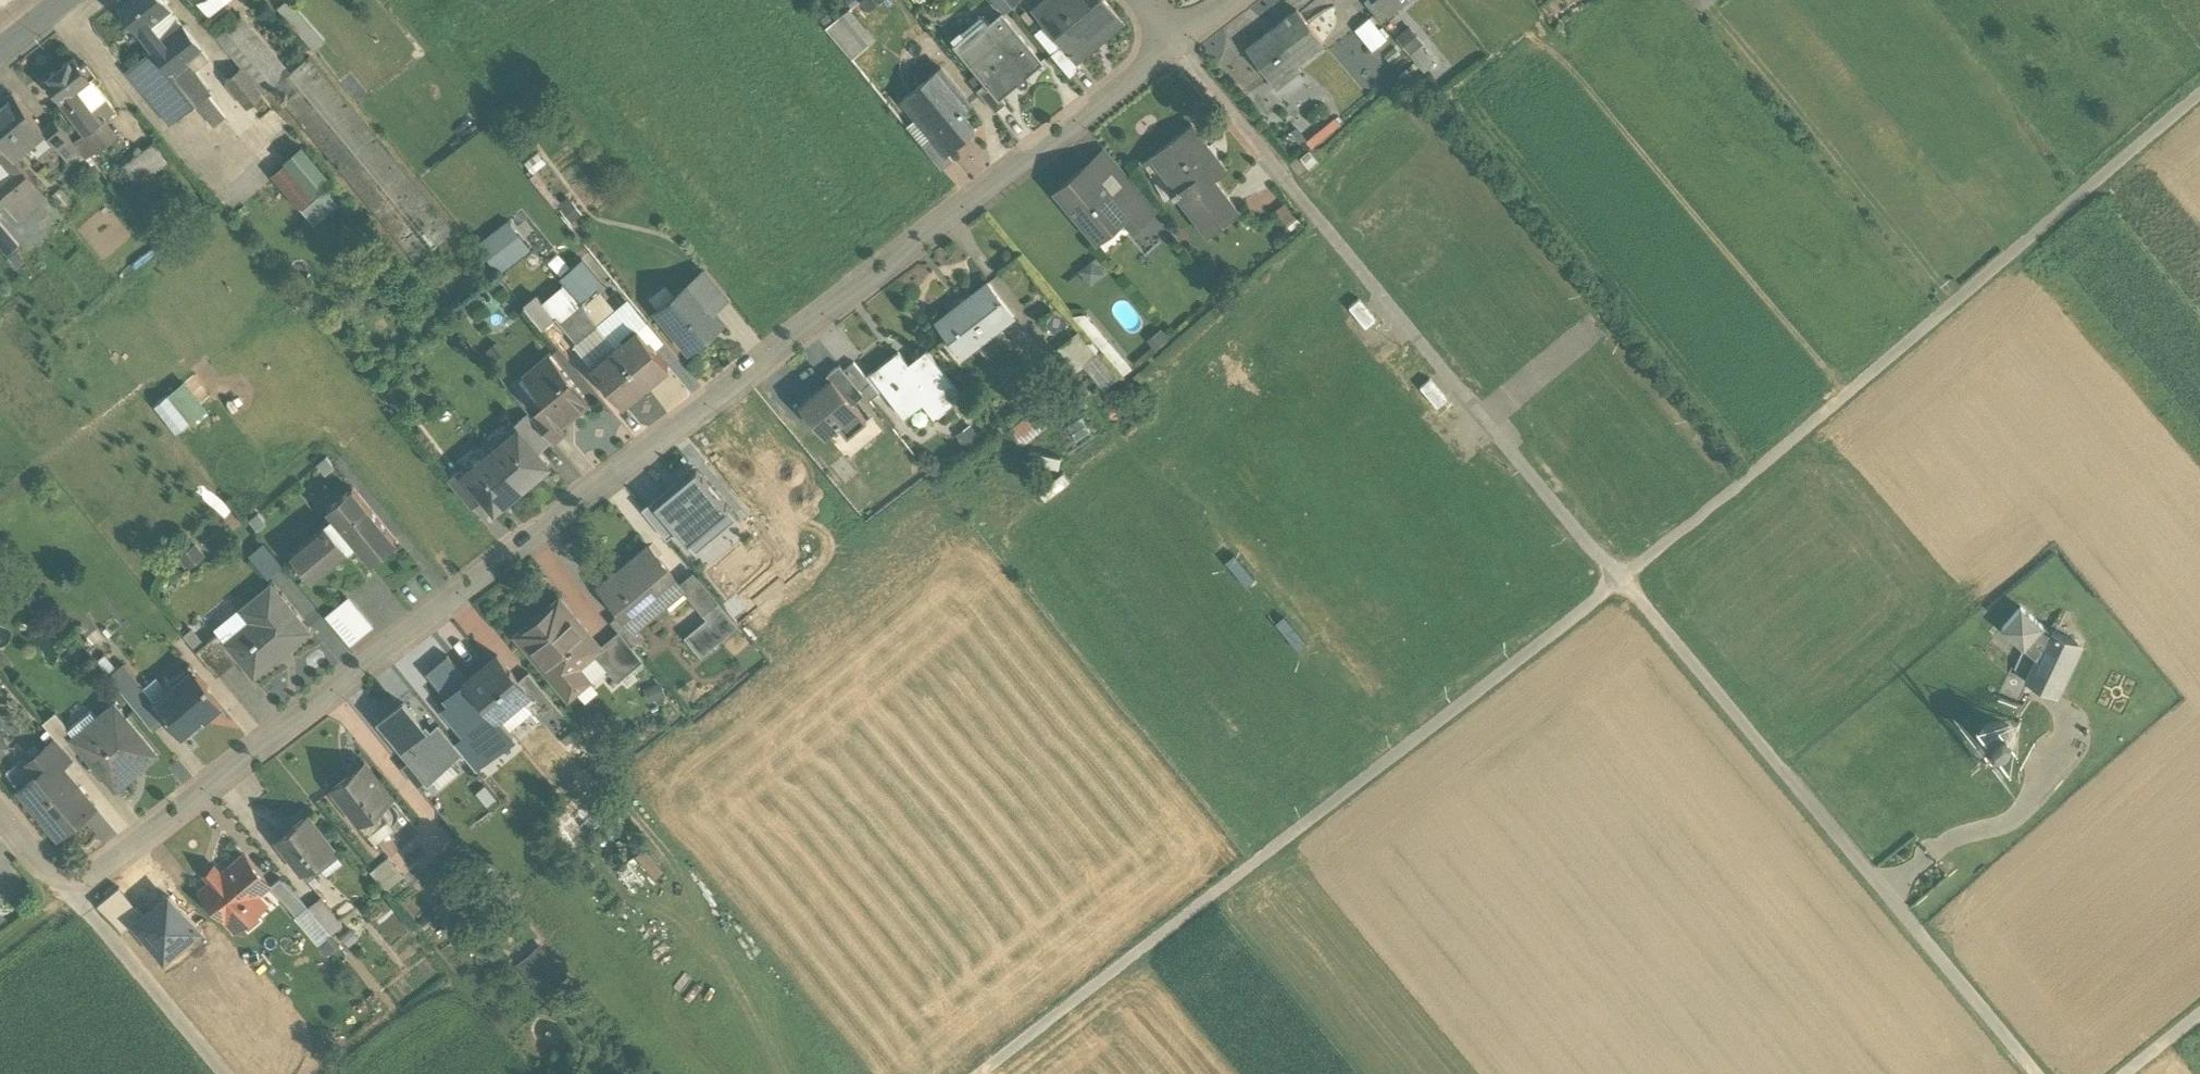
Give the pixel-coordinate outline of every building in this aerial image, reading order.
[(116,4),(139,33),(149,25),(169,10),(161,0),(121,0),(116,4)] [(195,2),(209,17),(230,0),(198,0),(195,2)] [(287,0),(286,0),(276,9),(297,34),(308,25),(287,0)] [(1007,0),(996,0),(1004,9),(1011,4),(1007,0)] [(1035,7),(1046,19),(1062,6),(1057,0),(1043,0),(1035,7)] [(1062,6),(1046,19),(1064,41),(1077,58),(1079,56),(1098,40),(1095,36),(1120,15),(1108,0),(1057,0),(1062,6)] [(1382,22),(1394,12),(1392,9),(1390,10),(1381,0),(1364,0),(1382,22)] [(1390,10),(1392,9),(1402,0),(1381,0),(1390,10)] [(169,10),(149,25),(162,41),(181,26),(169,10)] [(1003,11),(961,46),(988,78),(1000,93),(1001,92),(1016,79),(1018,81),(1020,82),(1022,83),(1025,83),(1027,82),(1029,80),(1029,78),(1029,75),(1029,73),(1027,71),(1041,58),(1003,11)] [(1298,11),(1267,35),(1265,32),(1246,47),(1271,80),(1322,42),(1298,11)] [(868,46),(842,15),(825,28),(852,60),(868,46)] [(238,20),(215,39),(259,92),(282,73),(238,20)] [(149,25),(139,33),(152,49),(162,41),(149,25)] [(162,41),(152,49),(152,50),(171,74),(186,63),(201,51),(181,26),(162,41)] [(1077,58),(1064,41),(1050,52),(1070,75),(1084,63),(1079,56),(1077,58)] [(171,74),(152,50),(125,72),(170,127),(196,106),(188,96),(171,74)] [(73,58),(44,80),(60,102),(76,91),(95,77),(87,66),(82,69),(73,58)] [(186,63),(171,74),(188,96),(203,84),(186,63)] [(970,102),(941,67),(902,99),(916,116),(906,124),(922,144),(932,135),(946,152),(947,151),(965,135),(958,127),(968,120),(960,111),(970,102)] [(261,97),(239,71),(225,82),(247,109),(261,97)] [(1000,93),(988,78),(976,88),(993,109),(1006,98),(1001,92),(1000,93)] [(203,84),(188,96),(196,106),(209,97),(211,95),(203,84)] [(76,91),(60,102),(84,135),(85,135),(100,124),(90,111),(76,91)] [(12,94),(0,104),(0,144),(3,147),(11,157),(40,133),(42,132),(43,132),(42,131),(12,94)] [(225,119),(209,97),(196,106),(213,128),(225,119)] [(105,100),(90,111),(100,124),(115,113),(105,100)] [(277,117),(270,110),(252,125),(269,148),(288,132),(277,117)] [(72,144),(54,122),(42,131),(43,132),(42,132),(68,163),(79,154),(80,153),(72,144)] [(1226,167),(1192,123),(1151,155),(1176,187),(1169,193),(1172,196),(1175,193),(1207,234),(1239,209),(1214,177),(1226,167)] [(100,124),(85,135),(84,135),(81,137),(94,155),(112,141),(100,124)] [(946,152),(932,135),(922,144),(942,167),(953,158),(947,151),(946,152)] [(81,137),(72,144),(80,153),(79,154),(84,161),(94,155),(81,137)] [(165,164),(151,146),(121,170),(135,187),(165,164)] [(3,147),(0,150),(0,159),(12,173),(20,167),(11,157),(3,147)] [(1309,149),(1300,156),(1310,168),(1319,160),(1309,149)] [(1114,192),(1089,163),(1057,190),(1091,230),(1110,214),(1115,221),(1125,214),(1129,210),(1114,192)] [(314,197),(286,164),(272,176),(299,209),(314,197)] [(0,184),(0,199),(6,206),(33,183),(20,167),(12,173),(0,184)] [(1131,178),(1114,192),(1129,210),(1125,214),(1134,225),(1155,207),(1131,178)] [(587,226),(580,217),(571,224),(579,233),(587,226)] [(512,219),(480,244),(502,272),(534,247),(512,219)] [(19,246),(0,224),(0,249),(7,257),(19,246)] [(728,296),(706,269),(690,282),(712,309),(713,309),(728,296)] [(989,281),(938,320),(964,353),(1014,314),(989,281)] [(712,309),(690,282),(658,309),(690,348),(723,321),(713,309),(712,309)] [(536,296),(524,306),(542,327),(554,318),(536,296)] [(614,310),(605,299),(587,314),(596,325),(614,310)] [(587,314),(580,305),(561,320),(577,340),(574,343),(592,365),(614,346),(587,314)] [(636,328),(614,346),(646,384),(667,366),(636,328)] [(1077,368),(1096,353),(1078,331),(1059,346),(1077,368)] [(646,384),(614,346),(592,365),(591,366),(622,403),(646,384)] [(926,348),(908,362),(899,349),(871,371),(904,414),(922,400),(934,415),(961,394),(926,348)] [(586,402),(548,355),(528,371),(549,396),(538,405),(543,410),(556,427),(558,426),(586,402)] [(879,390),(854,360),(844,368),(864,393),(869,399),(879,390)] [(844,368),(839,363),(826,374),(830,378),(831,377),(852,403),(864,393),(844,368)] [(852,403),(831,377),(830,378),(801,402),(826,432),(837,423),(856,407),(852,403)] [(158,404),(177,432),(211,409),(191,381),(158,404)] [(856,407),(837,423),(847,436),(867,420),(856,407)] [(556,427),(543,410),(533,419),(551,440),(562,431),(558,426),(556,427)] [(533,419),(527,412),(513,424),(517,429),(518,428),(538,451),(551,440),(533,419)] [(1021,442),(1040,426),(1028,413),(1009,429),(1021,442)] [(982,443),(970,425),(958,433),(970,451),(982,443)] [(517,429),(492,451),(521,486),(548,464),(538,451),(518,428),(517,429)] [(521,486),(492,451),(466,472),(465,473),(484,496),(495,508),(521,486)] [(466,472),(462,467),(447,479),(471,507),(484,496),(465,473),(466,472)] [(658,501),(680,527),(696,547),(736,513),(698,467),(682,480),(658,501)] [(642,507),(668,537),(680,527),(658,501),(682,480),(678,476),(642,507)] [(397,540),(352,487),(327,508),(336,518),(327,525),(326,524),(291,553),(312,578),(347,549),(346,548),(355,541),(363,551),(370,545),(379,555),(397,540)] [(270,574),(284,563),(266,541),(252,552),(270,574)] [(649,543),(630,558),(631,560),(600,585),(621,610),(635,627),(684,588),(682,586),(684,585),(649,543)] [(739,624),(697,574),(684,585),(682,586),(684,588),(707,615),(685,634),(702,654),(739,624)] [(310,629),(271,582),(241,607),(251,619),(227,639),(226,640),(239,656),(255,675),(310,629)] [(600,645),(560,598),(516,634),(568,697),(589,679),(578,665),(594,652),(601,646),(600,645)] [(371,627),(348,601),(328,617),(351,644),(371,627)] [(2044,623),(2021,603),(2002,626),(2025,645),(2025,644),(2039,656),(2051,630),(2043,624),(2044,623)] [(635,627),(621,610),(611,619),(619,629),(631,644),(642,635),(635,627)] [(2078,640),(2053,628),(2051,630),(2039,656),(2028,680),(2054,692),(2078,640)] [(619,629),(600,645),(601,646),(594,652),(617,680),(644,658),(631,644),(619,629)] [(219,630),(196,649),(217,674),(239,656),(226,640),(227,639),(219,630)] [(519,678),(497,652),(467,677),(498,714),(522,695),(528,702),(534,697),(519,678)] [(446,695),(467,677),(448,653),(426,671),(446,695)] [(559,706),(529,670),(519,678),(534,697),(528,702),(542,720),(559,706)] [(207,686),(196,672),(171,693),(168,689),(154,700),(153,701),(165,716),(179,733),(200,715),(203,718),(205,717),(204,715),(217,705),(218,706),(220,704),(206,687),(207,686)] [(513,732),(498,714),(467,677),(446,695),(452,702),(444,708),(466,735),(456,743),(461,749),(477,768),(488,759),(485,755),(513,732)] [(143,687),(129,698),(153,726),(165,716),(153,701),(154,700),(143,687)] [(381,720),(402,744),(424,726),(403,701),(381,720)] [(156,753),(113,702),(94,717),(102,726),(78,745),(110,783),(136,762),(140,767),(156,753)] [(73,735),(53,711),(43,720),(57,736),(62,743),(73,735)] [(2014,741),(2016,734),(2014,728),(2010,722),(2005,718),(1998,717),(1991,718),(1985,722),(1981,728),(1980,735),(1982,741),(1985,747),(1991,751),(1998,752),(2005,751),(2011,747),(2014,741)] [(429,732),(451,758),(461,749),(439,723),(429,732)] [(424,726),(402,744),(413,757),(429,776),(451,758),(429,732),(424,726)] [(57,736),(42,749),(51,760),(53,759),(60,768),(61,767),(74,756),(62,743),(57,736)] [(419,785),(429,776),(413,757),(403,766),(419,785)] [(51,760),(18,788),(57,835),(93,805),(61,767),(60,768),(53,759),(51,760)] [(392,796),(364,760),(331,785),(359,821),(360,821),(367,830),(385,816),(378,806),(392,796)] [(585,799),(575,788),(564,797),(574,809),(585,799)] [(332,846),(307,813),(276,837),(305,875),(319,864),(321,866),(323,864),(317,858),(332,846)] [(243,852),(220,871),(216,866),(205,875),(209,880),(199,889),(233,931),(257,911),(248,901),(267,885),(269,883),(243,852)] [(403,873),(388,854),(371,868),(386,887),(403,873)] [(308,907),(281,874),(269,883),(267,885),(295,918),(308,907)] [(99,902),(124,931),(134,923),(144,914),(120,885),(99,902)] [(144,914),(134,923),(165,959),(200,929),(169,893),(144,914)] [(341,925),(319,898),(308,907),(331,934),(341,925)] [(546,997),(568,975),(538,945),(516,966),(546,997)]
